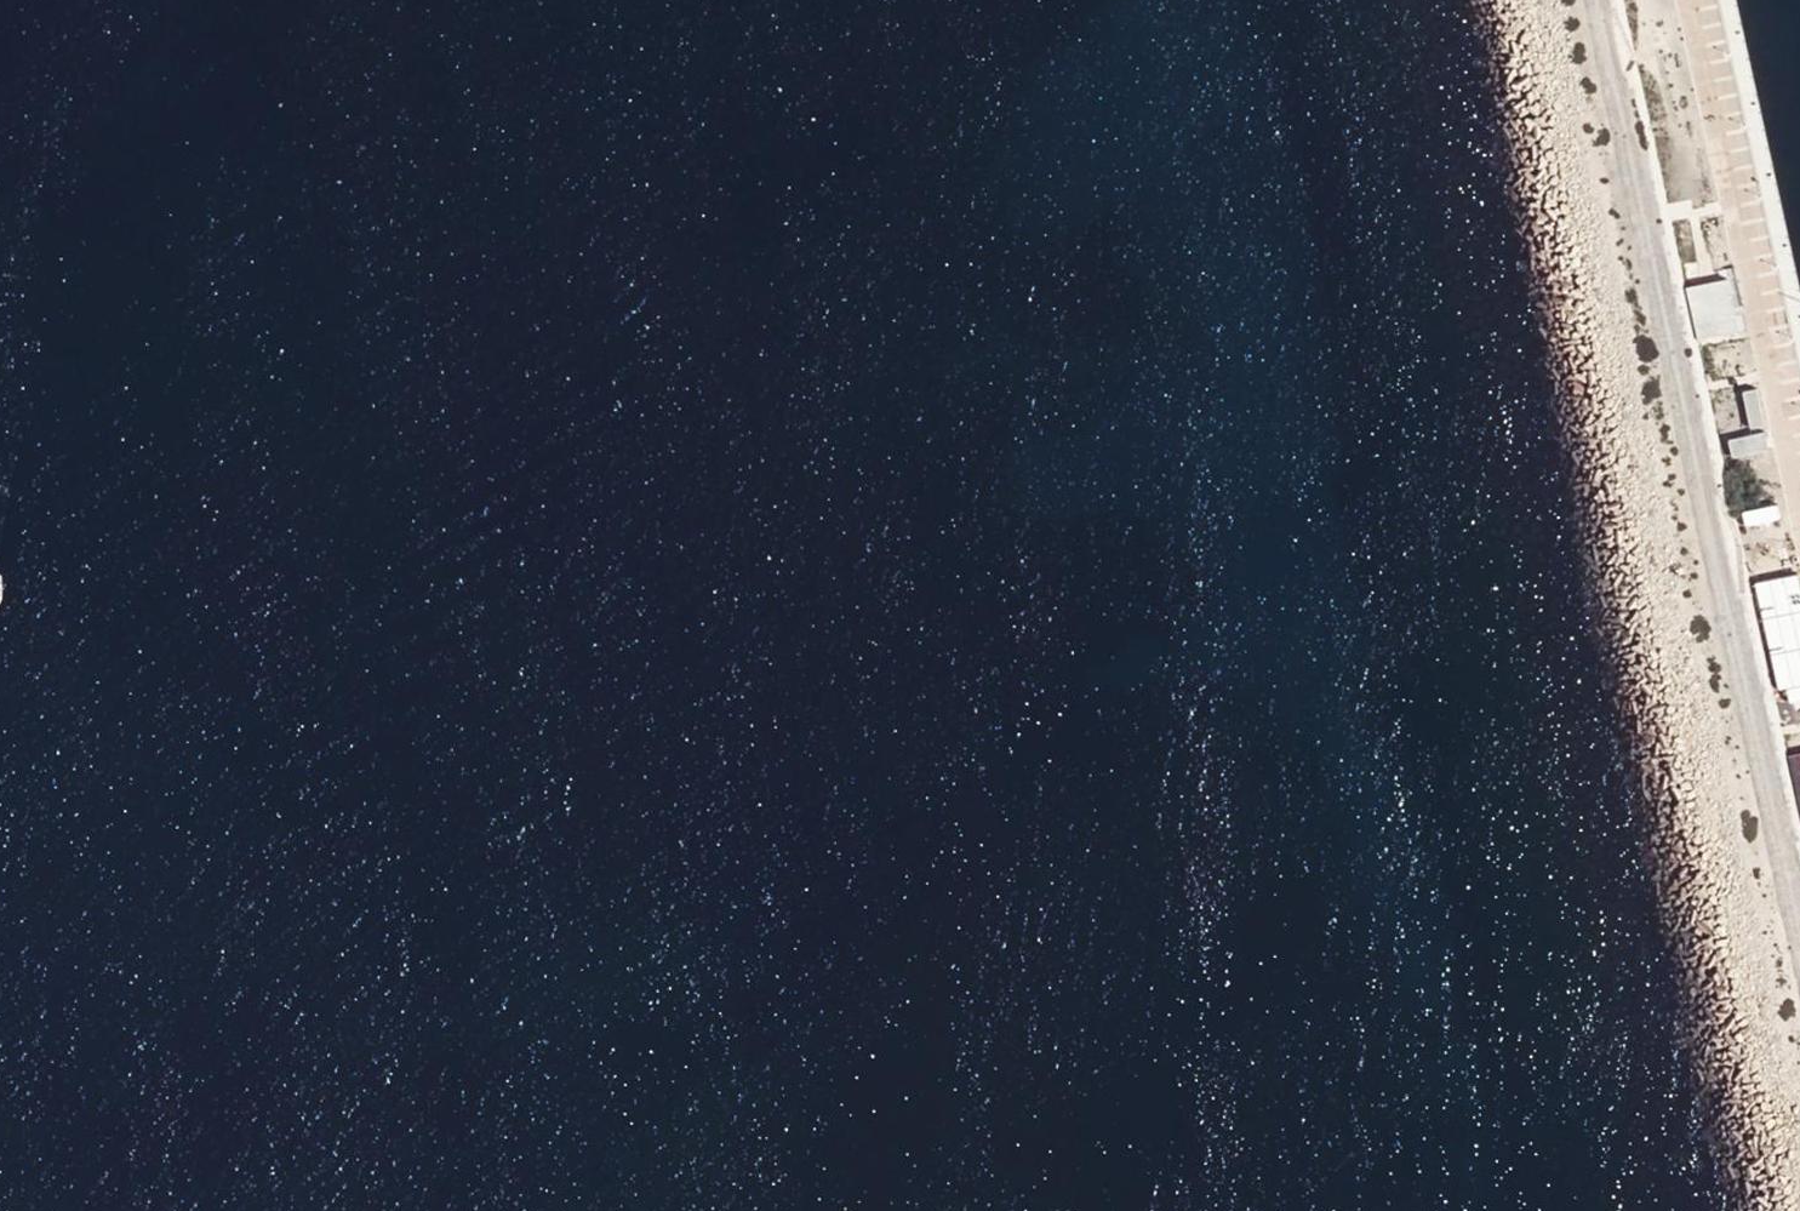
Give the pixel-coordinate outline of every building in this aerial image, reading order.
[(1729,280),(1689,290),(1698,333),(1740,323),(1729,280)] [(1755,586),(1780,690),(1799,685),(1799,580),(1799,576),(1755,586)]
